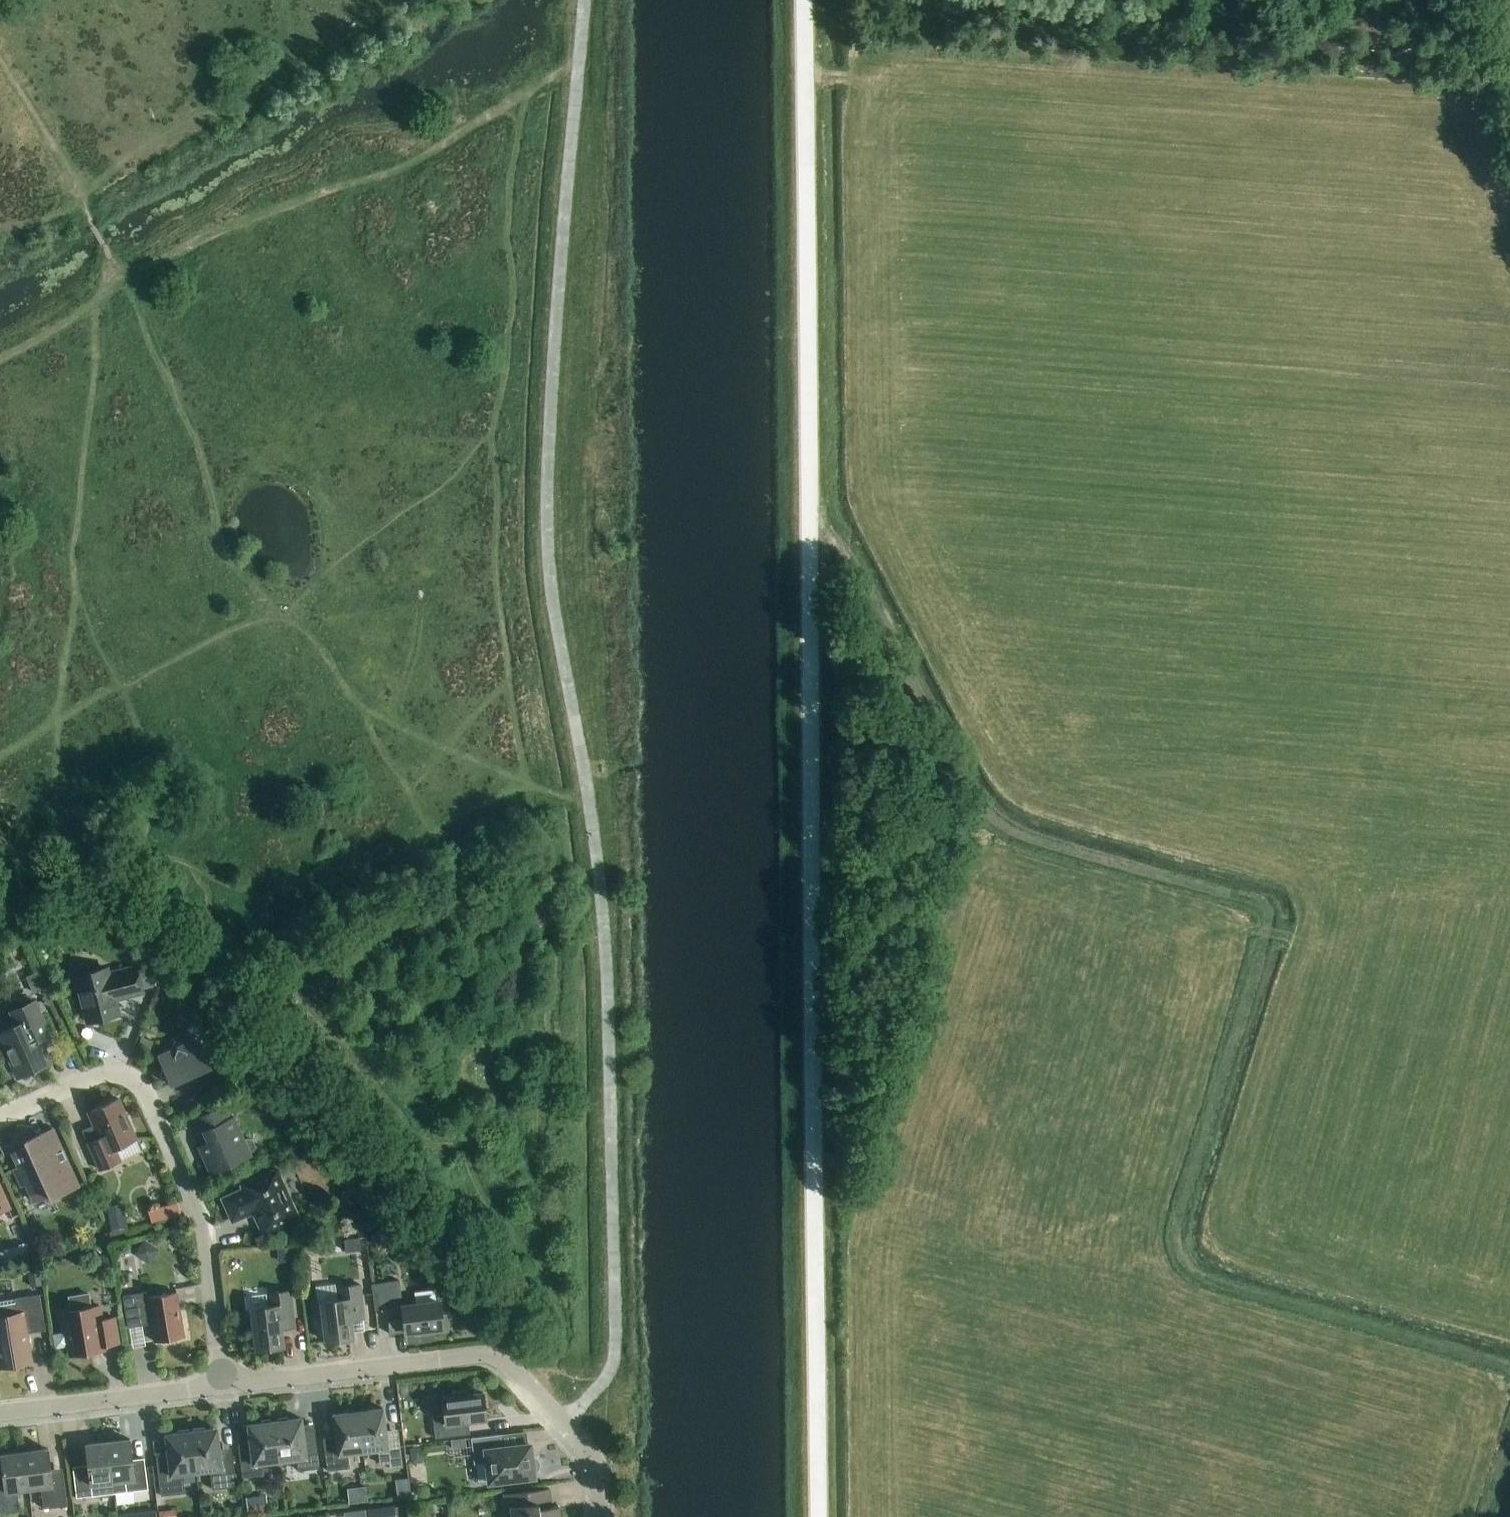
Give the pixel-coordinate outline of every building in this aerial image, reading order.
[(75,983),(77,992),(80,994),(88,1023),(119,1015),(115,1000),(143,993),(137,967),(108,974),(107,968),(76,976),(77,980),(75,983)] [(0,1033),(20,1077),(49,1064),(39,1041),(50,1036),(34,1002),(11,1012),(17,1025),(0,1033)] [(151,1050),(154,1042),(142,1037),(139,1046),(151,1050)] [(163,1068),(160,1076),(168,1079),(171,1085),(199,1073),(206,1086),(231,1075),(225,1060),(206,1053),(199,1037),(183,1044),(175,1041),(171,1050),(158,1056),(163,1068)] [(99,1138),(88,1143),(100,1170),(121,1161),(115,1149),(137,1139),(119,1099),(88,1113),(99,1138)] [(204,1145),(199,1147),(211,1174),(252,1156),(250,1153),(254,1151),(256,1147),(253,1139),(249,1138),(245,1140),(234,1117),(231,1119),(225,1105),(192,1119),(204,1145)] [(14,1169),(22,1186),(26,1184),(34,1202),(49,1195),(51,1199),(79,1186),(53,1129),(25,1141),(28,1147),(13,1153),(19,1167),(14,1169)] [(243,1189),(222,1199),(233,1222),(253,1213),(262,1231),(268,1228),(270,1232),(300,1219),(278,1169),(241,1186),(243,1189)] [(342,1185),(345,1197),(356,1194),(353,1182),(342,1185)] [(0,1186),(0,1213),(10,1208),(0,1186)] [(108,1207),(111,1228),(127,1225),(123,1205),(108,1207)] [(158,1250),(145,1241),(136,1254),(143,1259),(154,1257),(158,1250)] [(24,1243),(0,1252),(0,1262),(1,1265),(29,1254),(24,1243)] [(277,1249),(278,1262),(294,1261),(293,1247),(277,1249)] [(43,1285),(42,1273),(28,1275),(30,1287),(43,1285)] [(387,1283),(373,1284),(376,1309),(390,1308),(402,1302),(400,1280),(386,1282),(387,1283)] [(316,1303),(318,1319),(323,1318),(326,1342),(353,1339),(350,1320),(364,1319),(360,1285),(337,1287),(339,1300),(316,1303)] [(252,1311),(246,1311),(248,1330),(254,1329),(257,1350),(283,1347),(281,1329),(295,1327),(291,1291),(268,1294),(269,1306),(252,1309),(252,1311)] [(123,1296),(128,1328),(152,1324),(155,1341),(162,1340),(165,1342),(168,1343),(172,1342),(175,1341),(177,1338),(184,1336),(177,1293),(148,1298),(147,1292),(123,1296)] [(0,1301),(0,1368),(32,1362),(27,1333),(31,1333),(29,1322),(44,1320),(40,1294),(0,1301)] [(119,1343),(115,1318),(102,1320),(100,1306),(91,1308),(89,1294),(69,1297),(71,1311),(60,1313),(63,1332),(52,1334),(55,1349),(70,1347),(71,1355),(103,1350),(103,1346),(119,1343)] [(404,1320),(388,1322),(390,1334),(427,1330),(427,1334),(447,1331),(445,1314),(441,1315),(440,1302),(402,1307),(404,1320)] [(452,1392),(452,1397),(443,1398),(445,1415),(433,1417),(435,1438),(465,1435),(464,1423),(486,1420),(483,1393),(469,1395),(468,1390),(452,1392)] [(383,1408),(358,1411),(363,1452),(379,1450),(380,1464),(390,1463),(390,1468),(403,1467),(398,1435),(387,1436),(383,1408)] [(363,1452),(358,1411),(333,1414),(337,1442),(324,1444),(327,1471),(350,1468),(348,1454),(363,1452)] [(301,1418),(275,1421),(280,1461),(297,1459),(298,1471),(320,1468),(316,1439),(304,1440),(301,1418)] [(280,1461),(275,1421),(248,1425),(251,1447),(239,1448),(243,1478),(264,1475),(263,1463),(280,1461)] [(217,1428),(191,1432),(196,1472),(210,1470),(212,1490),(236,1487),(233,1456),(221,1458),(217,1428)] [(196,1472),(191,1432),(166,1435),(169,1464),(157,1465),(161,1496),(185,1493),(183,1474),(196,1472)] [(472,1438),(475,1464),(487,1462),(489,1482),(534,1477),(533,1473),(536,1471),(538,1469),(539,1466),(538,1463),(537,1460),(535,1458),(532,1457),(530,1445),(505,1448),(503,1434),(472,1438)] [(130,1439),(108,1442),(114,1493),(148,1489),(145,1464),(133,1465),(130,1439)] [(466,1439),(451,1440),(452,1449),(467,1447),(466,1439)] [(114,1493),(108,1442),(86,1445),(89,1470),(74,1472),(77,1498),(114,1493)] [(49,1449),(25,1452),(29,1489),(41,1488),(44,1509),(68,1506),(64,1476),(52,1478),(49,1449)] [(25,1452),(1,1455),(4,1484),(0,1484),(0,1514),(20,1512),(18,1491),(29,1489),(25,1452)] [(506,1508),(511,1508),(512,1516),(560,1516),(559,1506),(552,1507),(549,1489),(504,1495),(506,1508)] [(269,1510),(267,1495),(246,1498),(248,1513),(269,1510)] [(368,1509),(369,1516),(377,1516),(376,1508),(368,1509)]
